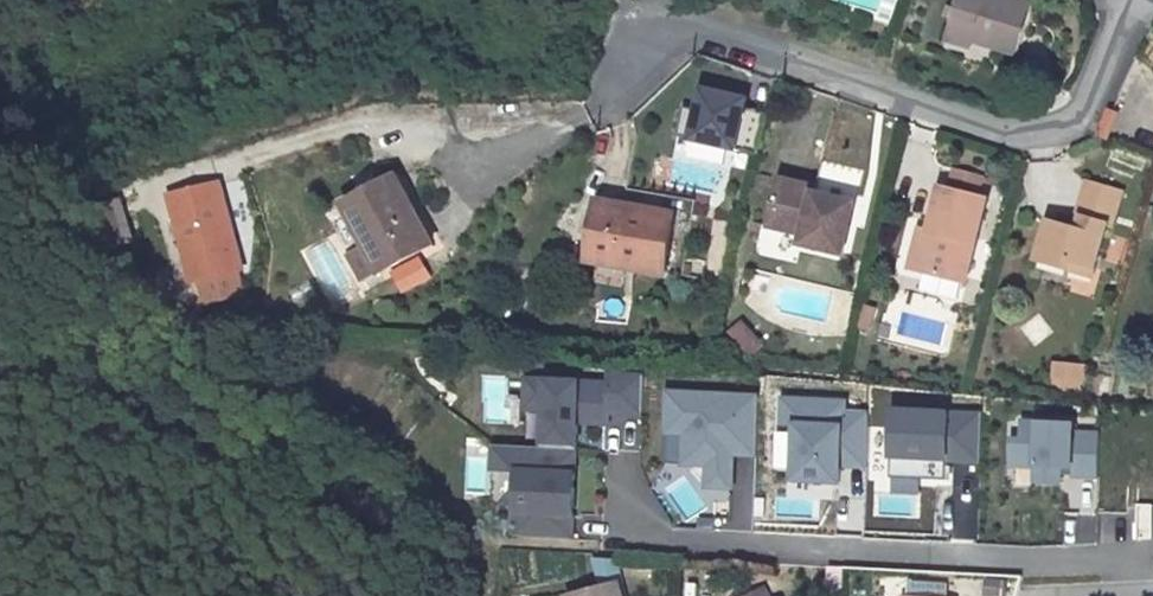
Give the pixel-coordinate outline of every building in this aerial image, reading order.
[(938,24),(1009,51),(1027,0),(946,0),(938,24)] [(743,101),(699,92),(695,113),(681,110),(674,139),(756,155),(764,114),(741,110),(743,101)] [(953,169),(949,184),(995,195),(998,180),(953,169)] [(953,285),(977,195),(932,182),(919,230),(908,272),(953,285)] [(762,237),(793,244),(791,252),(837,263),(850,209),(804,197),(806,191),(776,183),(762,237)] [(389,187),(341,213),(379,279),(431,249),(417,227),(412,231),(389,187)] [(216,192),(168,207),(174,225),(222,210),(216,192)] [(592,204),(581,266),(660,280),(671,227),(616,215),(617,209),(592,204)] [(119,208),(95,215),(108,255),(131,247),(119,208)] [(1061,281),(1084,287),(1092,260),(1097,261),(1109,221),(1069,209),(1057,249),(1035,242),(1022,284),(1056,295),(1061,281)] [(222,210),(174,225),(195,293),(243,278),(222,210)] [(908,272),(919,230),(906,226),(895,267),(908,272)] [(1056,295),(1080,302),(1084,287),(1061,281),(1056,295)] [(1038,314),(1019,327),(1032,345),(1051,332),(1038,314)] [(749,319),(732,331),(751,359),(768,347),(749,319)] [(1088,389),(1088,362),(1053,362),(1053,389),(1088,389)] [(758,438),(760,397),(669,392),(667,432),(685,433),(683,464),(707,465),(706,487),(731,488),(733,454),(734,437),(758,438)] [(956,460),(958,412),(870,408),(866,476),(922,478),(923,464),(923,458),(956,460)] [(1074,475),(1075,432),(1049,431),(1050,422),(999,420),(999,438),(988,438),(987,464),(1012,465),(1012,481),(1036,482),(1036,466),(1046,467),(1046,474),(1074,475)] [(683,464),(685,433),(667,432),(665,463),(683,464)] [(757,455),(758,438),(734,437),(733,454),(757,455)] [(571,540),(575,449),(495,445),(493,470),(517,471),(514,537),(571,540)] [(822,581),(838,583),(840,564),(824,562),(822,581)] [(613,578),(562,589),(564,595),(617,595),(613,578)] [(909,593),(940,595),(949,595),(950,584),(910,579),(909,593)] [(820,595),(837,595),(838,583),(822,581),(820,595)] [(762,582),(737,595),(771,595),(762,582)]
